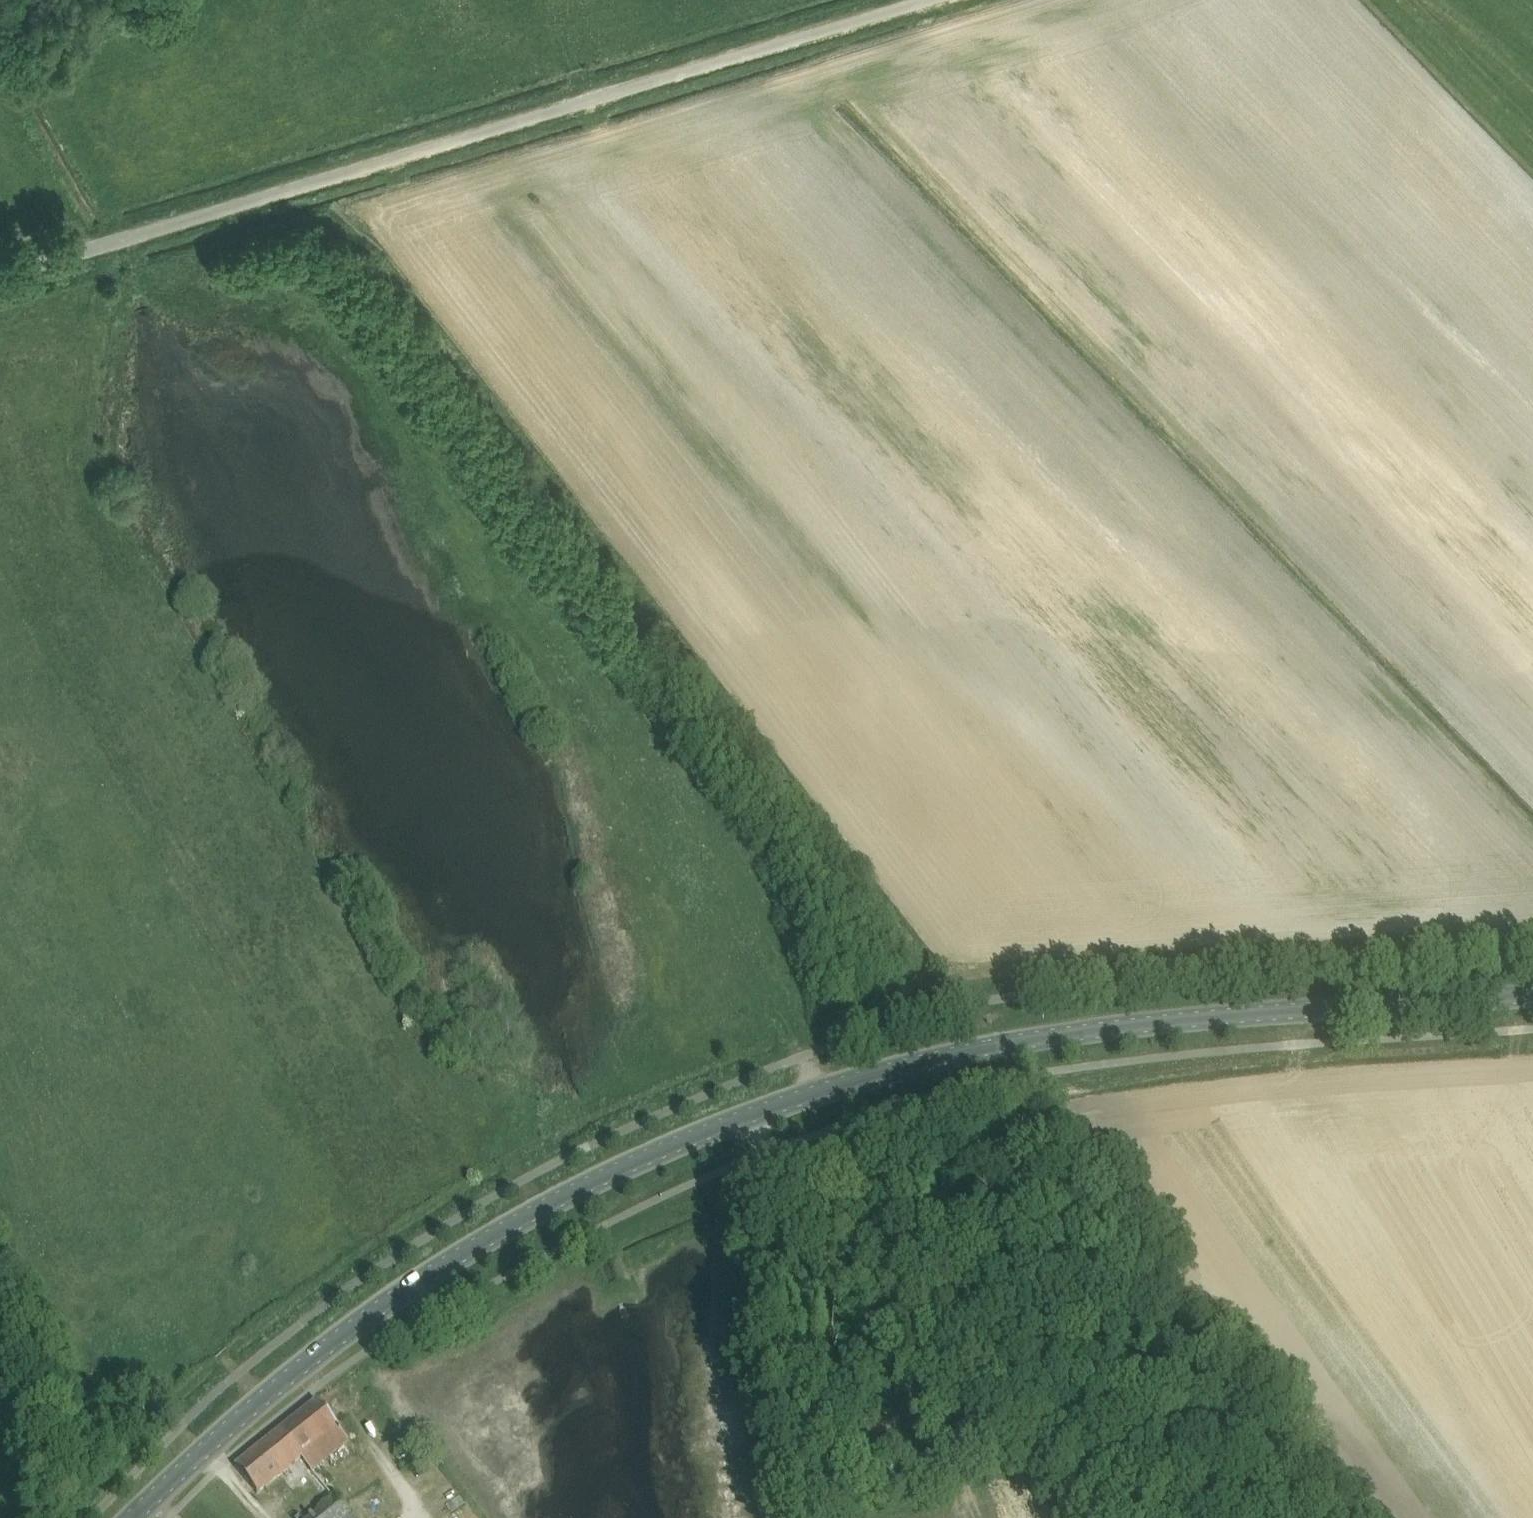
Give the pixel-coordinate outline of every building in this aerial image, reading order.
[(323,1402),(241,1468),(261,1494),(306,1458),(316,1470),(353,1440),(323,1402)] [(337,1496),(311,1517),(349,1517),(352,1515),(337,1496)]
